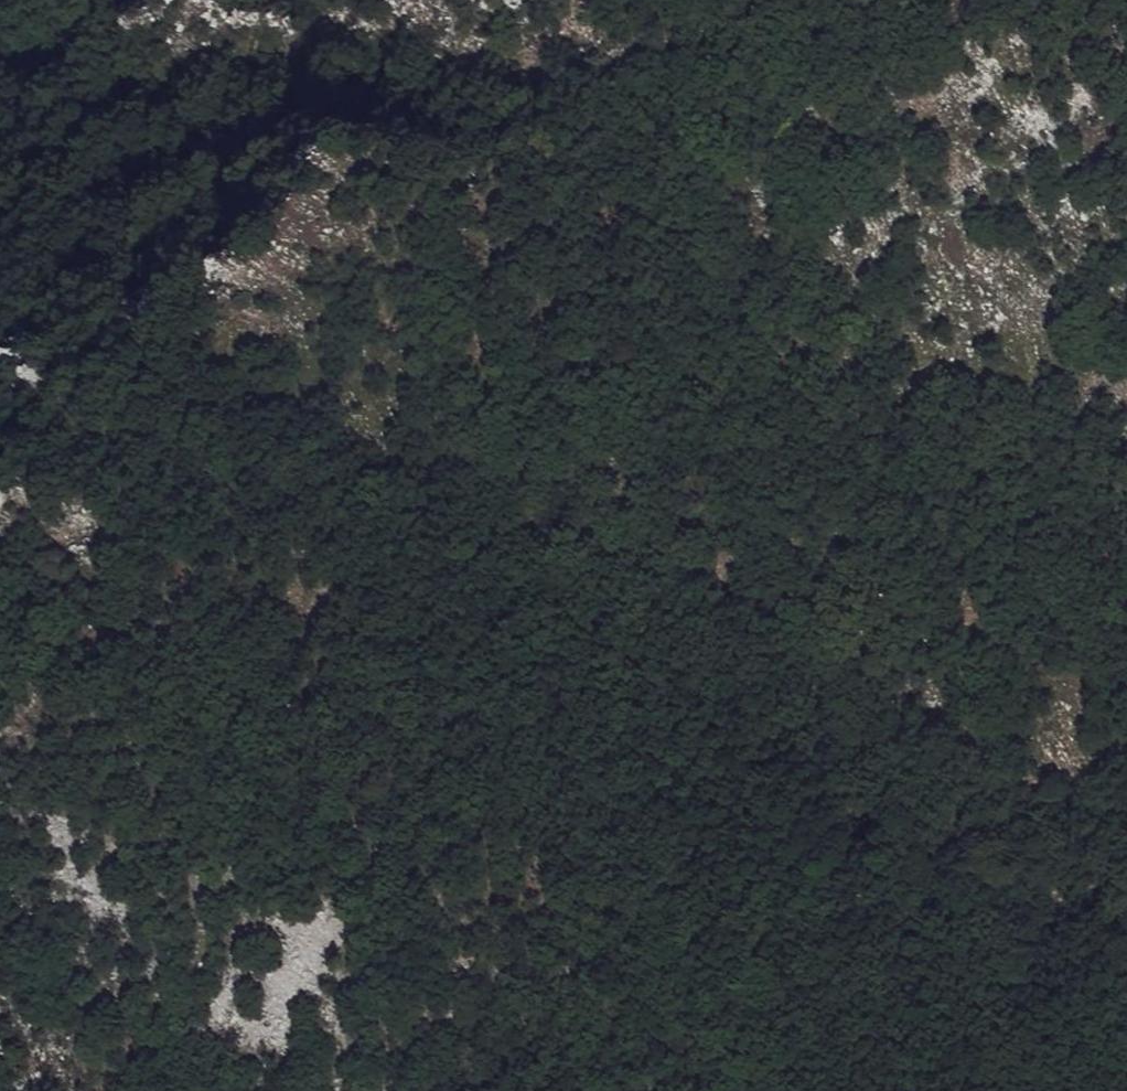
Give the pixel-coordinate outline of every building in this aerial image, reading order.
[(176,43),(232,21),(224,0),(160,0),(176,43)]
